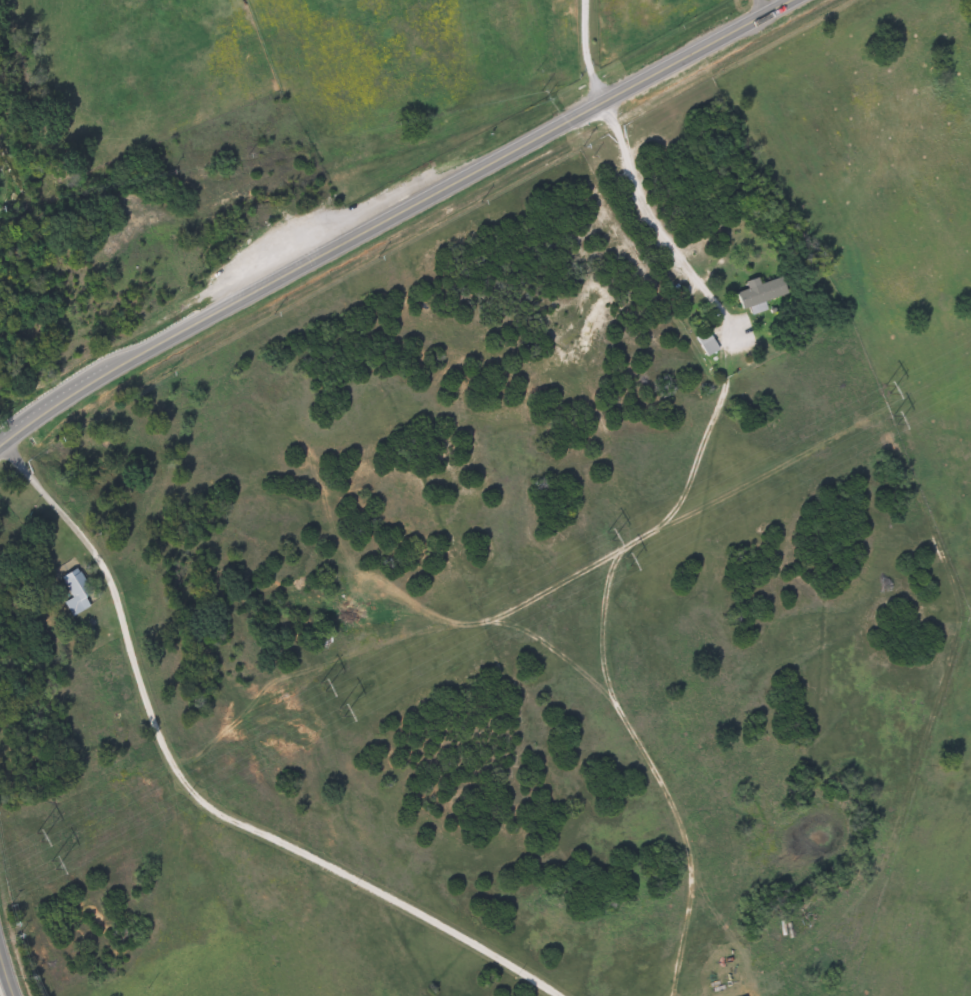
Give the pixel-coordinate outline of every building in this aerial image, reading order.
[(794,293),(749,309),(743,292),(788,276),(794,293)] [(702,338),(713,332),(723,350),(712,356),(702,338)] [(77,616),(69,603),(77,599),(67,578),(79,572),(96,606),(77,616)]
